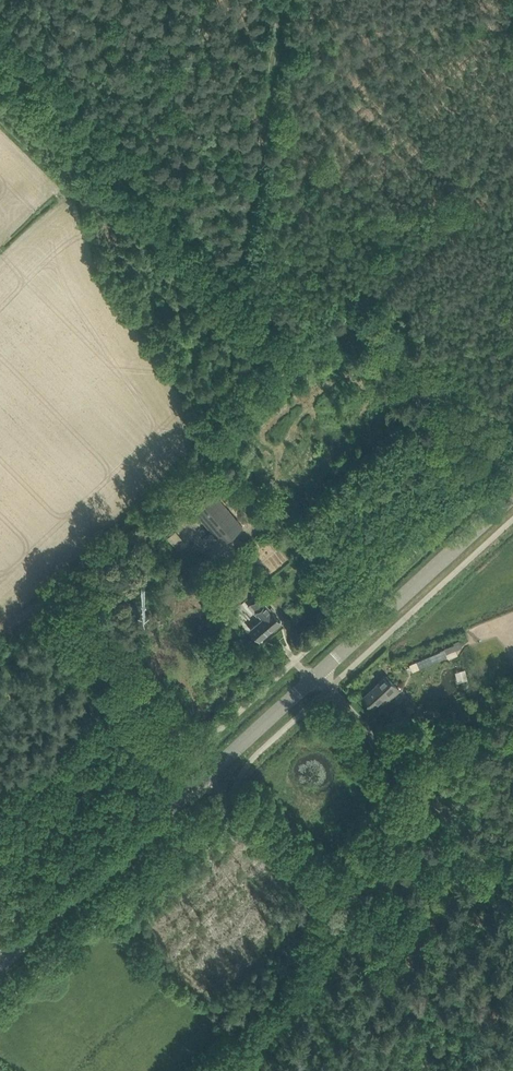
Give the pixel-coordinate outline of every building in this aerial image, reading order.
[(192,511),(220,544),(239,527),(211,494),(192,511)] [(174,531),(167,538),(178,551),(186,544),(174,531)] [(250,628),(259,639),(280,621),(272,611),(274,609),(271,606),(269,608),(266,603),(265,604),(259,596),(248,605),(257,615),(259,614),(262,618),(250,628)] [(419,669),(447,656),(448,659),(458,654),(454,644),(416,661),(419,669)] [(380,700),(384,704),(399,690),(386,675),(363,697),(372,706),(380,700)] [(398,707),(391,714),(400,723),(415,710),(408,702),(400,709),(398,707)]
